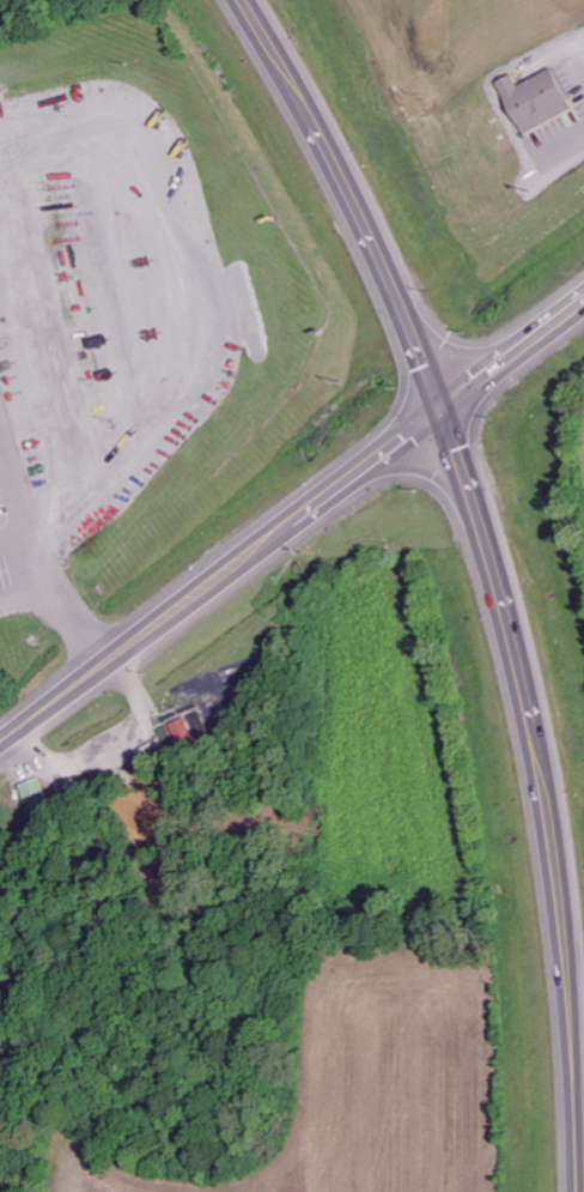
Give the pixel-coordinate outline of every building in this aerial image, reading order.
[(573,111),(553,68),(519,85),(513,74),(497,81),(523,135),(573,111)]
